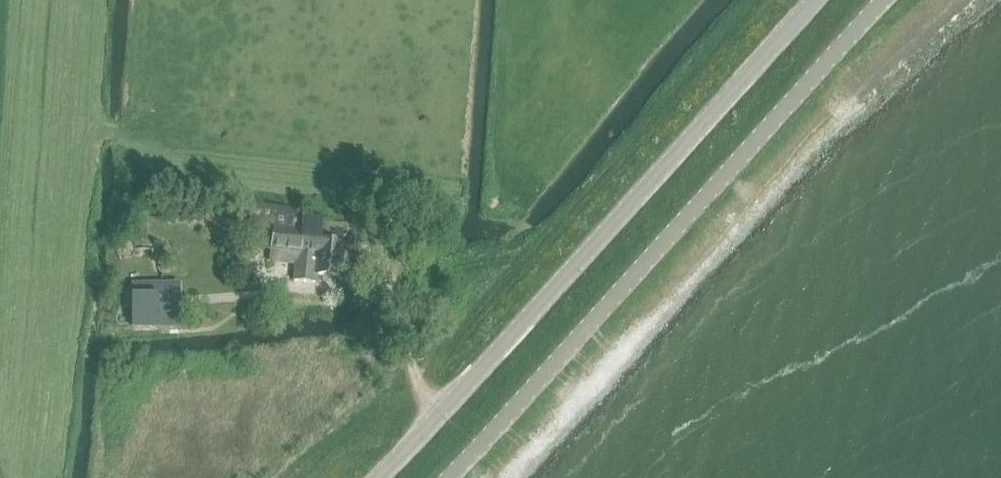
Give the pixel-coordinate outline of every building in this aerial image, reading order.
[(251,206),(249,233),(249,241),(250,245),(251,247),(253,249),(297,253),(295,279),(314,282),(315,276),(339,277),(339,265),(347,267),(351,258),(342,253),(343,237),(348,228),(349,226),(350,222),(323,219),(323,217),(304,215),(304,210),(251,206)] [(132,317),(132,330),(156,329),(156,295),(132,296),(132,307),(131,307),(130,308),(130,309),(129,309),(129,310),(129,311),(129,312),(129,313),(129,315),(130,316),(131,316),(132,317)]
